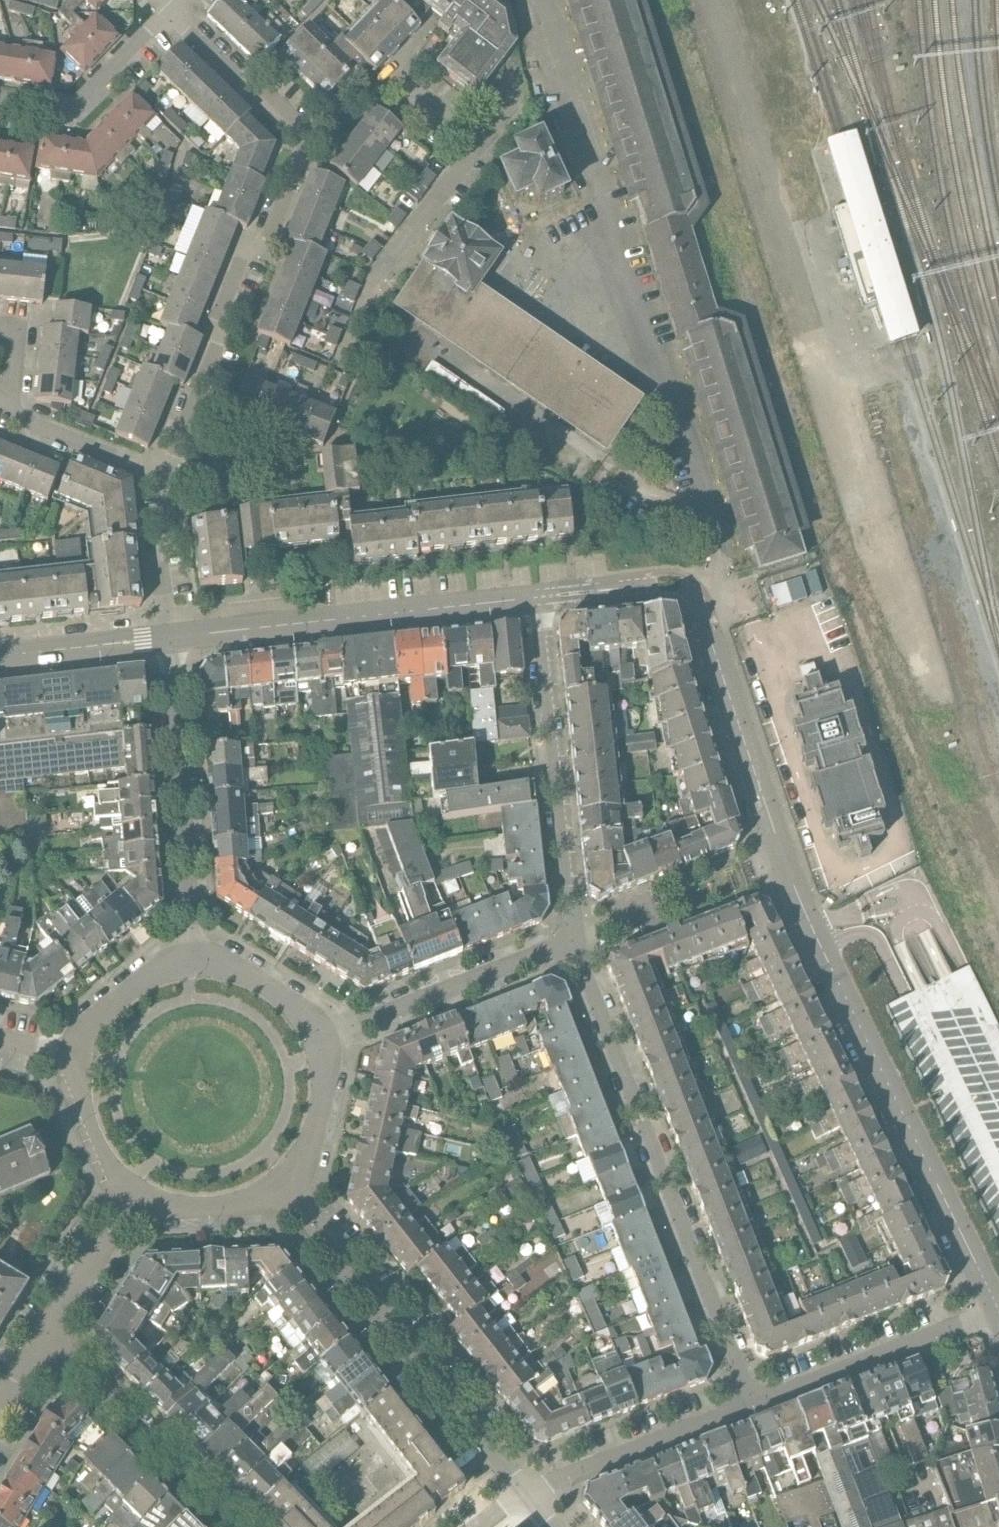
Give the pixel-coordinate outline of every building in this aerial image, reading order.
[(57,10),(60,1),(56,0),(47,0),(45,7),(57,10)] [(73,14),(84,2),(95,12),(107,0),(72,0),(58,14),(65,21),(73,14)] [(221,30),(249,0),(238,0),(237,1),(235,0),(225,0),(208,17),(221,30)] [(233,41),(256,17),(249,11),(257,3),(254,0),(249,0),(221,30),(233,41)] [(419,24),(431,9),(445,20),(439,28),(456,41),(436,66),(477,97),(517,46),(518,45),(509,0),(385,0),(345,42),(341,39),(336,44),(333,47),(309,26),(280,57),(326,102),(355,72),(363,80),(372,71),(375,73),(420,27),(418,25),(419,24)] [(316,9),(325,0),(312,0),(309,2),(316,9)] [(633,0),(565,0),(629,206),(637,203),(646,232),(642,234),(676,341),(686,338),(690,352),(692,351),(760,571),(804,558),(733,330),(719,326),(715,313),(717,313),(688,220),(697,206),(633,0)] [(8,12),(21,15),(23,6),(11,2),(8,12)] [(300,12),(307,19),(316,9),(309,2),(300,12)] [(21,15),(33,19),(36,9),(23,6),(21,15)] [(279,7),(274,12),(279,18),(286,11),(280,6),(279,7)] [(286,11),(279,18),(285,24),(291,17),(286,11)] [(77,33),(101,57),(119,38),(95,15),(84,26),(73,14),(65,21),(77,33)] [(233,41),(245,53),(276,22),(270,16),(263,24),(256,17),(233,41)] [(276,22),(245,53),(258,65),(281,41),(274,35),(282,27),(276,22)] [(85,74),(101,57),(77,33),(61,50),(85,74)] [(4,81),(28,85),(34,43),(23,42),(22,50),(9,48),(4,81)] [(28,85),(52,88),(57,55),(42,53),(43,45),(34,43),(28,85)] [(156,71),(174,88),(198,63),(180,46),(156,71)] [(4,81),(9,48),(0,47),(0,80),(4,81)] [(178,92),(191,105),(215,80),(198,63),(174,88),(178,92)] [(191,105),(208,122),(233,97),(215,80),(191,105)] [(136,91),(143,97),(152,88),(146,81),(136,91)] [(115,114),(139,137),(144,142),(152,135),(146,129),(156,119),(132,96),(115,114)] [(224,139),(247,118),(251,114),(233,97),(208,122),(224,139)] [(360,128),(387,149),(402,130),(375,109),(360,128)] [(172,125),(178,118),(169,110),(163,117),(172,125)] [(130,146),(139,137),(115,114),(99,130),(128,159),(135,152),(130,146)] [(181,134),(187,127),(178,118),(172,125),(181,134)] [(239,153),(275,145),(247,118),(224,139),(239,153)] [(373,168),(387,149),(360,128),(345,147),(373,168)] [(122,166),(128,159),(99,130),(85,144),(97,180),(116,161),(122,166)] [(198,151),(205,144),(196,135),(189,142),(198,151)] [(538,209),(569,195),(542,136),(535,139),(512,150),(517,162),(498,170),(514,205),(533,197),(538,209)] [(50,180),(60,182),(66,141),(42,137),(37,170),(51,173),(50,180)] [(71,176),(97,180),(85,144),(66,141),(60,182),(70,184),(71,176)] [(6,188),(13,147),(0,145),(0,187),(6,188)] [(233,170),(260,181),(275,145),(239,153),(233,170)] [(13,147),(6,188),(14,189),(15,181),(30,183),(35,151),(13,147)] [(357,188),(373,168),(345,147),(330,167),(357,188)] [(161,164),(170,167),(174,155),(165,152),(161,164)] [(182,165),(191,169),(196,157),(187,153),(182,165)] [(157,177),(165,180),(170,167),(161,164),(157,177)] [(421,176),(432,184),(437,178),(427,169),(421,176)] [(223,193),(256,206),(265,183),(260,181),(233,170),(223,193)] [(303,196),(336,209),(345,186),(312,172),(303,196)] [(418,203),(427,191),(432,184),(421,176),(416,183),(413,181),(404,192),(418,203)] [(169,197),(178,201),(183,189),(174,186),(169,197)] [(214,215),(238,226),(246,229),(256,206),(223,193),(214,215)] [(294,218),(327,231),(336,209),(303,196),(294,218)] [(165,209),(174,212),(178,201),(169,197),(165,209)] [(149,215),(157,211),(150,199),(142,204),(149,215)] [(392,215),(402,224),(408,217),(397,209),(392,215)] [(197,234),(229,247),(238,226),(214,215),(206,212),(197,234)] [(397,230),(402,224),(392,215),(386,222),(397,230)] [(294,245),(319,252),(327,231),(294,218),(285,241),(294,245)] [(607,455),(644,401),(480,289),(503,255),(451,219),(420,264),(422,266),(393,308),(607,455)] [(3,229),(16,230),(17,221),(4,220),(3,229)] [(49,234),(61,235),(62,226),(49,224),(49,234)] [(61,235),(74,237),(75,227),(62,226),(61,235)] [(151,242),(160,246),(165,234),(156,231),(151,242)] [(0,243),(13,245),(14,236),(1,234),(0,243)] [(187,257),(220,270),(229,247),(197,234),(187,257)] [(53,253),(63,254),(64,241),(54,240),(53,253)] [(378,255),(383,249),(372,240),(367,247),(378,255)] [(146,254),(156,258),(160,246),(151,242),(146,254)] [(285,266),(318,279),(327,256),(319,252),(294,245),(285,266)] [(372,262),(378,255),(367,247),(362,254),(372,262)] [(178,279),(211,292),(220,270),(187,257),(178,279)] [(19,302),(22,267),(0,265),(0,300),(19,302)] [(276,289),(309,302),(314,289),(324,292),(328,283),(318,279),(285,266),(276,289)] [(22,267),(19,302),(43,304),(47,270),(22,267)] [(133,287),(142,291),(147,279),(138,276),(133,287)] [(169,301),(202,314),(211,292),(178,279),(169,301)] [(346,290),(359,296),(361,288),(349,282),(346,290)] [(128,299),(137,303),(142,291),(133,287),(128,299)] [(267,311),(300,324),(309,302),(276,289),(267,311)] [(342,298),(355,304),(359,296),(346,290),(342,298)] [(168,329),(193,336),(202,314),(169,301),(160,325),(168,329)] [(54,330),(80,335),(89,336),(92,310),(57,306),(54,330)] [(300,324),(267,311),(258,334),(263,336),(270,339),(291,348),(300,324)] [(112,321),(124,323),(125,313),(113,312),(112,321)] [(125,336),(134,340),(139,328),(129,325),(125,336)] [(327,335),(340,340),(343,332),(330,327),(327,335)] [(42,354),(77,357),(80,335),(54,330),(45,329),(42,354)] [(160,350),(193,363),(202,340),(193,336),(168,329),(160,350)] [(324,343),(337,348),(340,340),(327,335),(324,343)] [(120,348),(129,352),(134,340),(125,336),(120,348)] [(270,339),(263,336),(260,343),(258,348),(266,351),(270,339)] [(100,357),(109,361),(114,349),(105,345),(100,357)] [(151,371),(175,383),(184,387),(193,363),(160,350),(151,371)] [(40,377),(75,381),(77,357),(42,354),(40,377)] [(291,364),(302,368),(306,360),(294,355),(291,364)] [(95,369),(105,373),(109,361),(100,357),(95,369)] [(302,368),(314,373),(317,364),(306,360),(302,368)] [(463,400),(472,385),(434,361),(425,375),(463,400)] [(134,392),(166,405),(175,383),(151,371),(144,368),(140,378),(134,375),(128,389),(135,391),(134,392)] [(107,380),(116,384),(121,372),(112,369),(107,380)] [(338,387),(346,390),(351,378),(343,375),(338,387)] [(75,381),(40,377),(37,402),(72,406),(75,381)] [(233,410),(255,420),(268,387),(246,378),(233,410)] [(102,392),(112,396),(116,384),(107,380),(102,392)] [(255,420),(277,428),(290,396),(268,387),(255,420)] [(125,414),(158,426),(166,405),(134,392),(130,402),(124,400),(119,411),(125,414)] [(277,428),(300,437),(313,405),(290,396),(277,428)] [(313,405),(300,437),(323,447),(336,415),(313,405)] [(75,424),(83,427),(88,415),(80,412),(75,424)] [(158,426),(125,414),(116,437),(148,450),(158,426)] [(88,415),(83,427),(91,431),(92,427),(96,418),(88,415)] [(0,483),(13,450),(0,445),(0,483)] [(0,483),(22,492),(35,459),(13,450),(0,483)] [(350,536),(350,523),(349,519),(351,519),(348,495),(359,493),(355,451),(321,455),(327,502),(334,501),(338,538),(350,536)] [(135,507),(132,481),(108,471),(90,464),(74,457),(59,497),(55,495),(53,500),(72,508),(88,515),(91,541),(87,542),(87,547),(89,567),(61,570),(27,574),(0,577),(0,625),(32,621),(66,617),(89,615),(88,611),(99,610),(142,605),(137,567),(134,543),(139,543),(135,507)] [(35,459),(22,492),(48,502),(61,469),(35,459)] [(417,555),(542,541),(573,538),(569,496),(411,513),(411,517),(350,523),(350,536),(354,567),(418,559),(417,555)] [(339,543),(338,538),(334,501),(327,502),(239,512),(244,554),(339,543)] [(193,524),(197,556),(200,588),(242,584),(235,520),(193,524)] [(10,541),(22,540),(21,530),(9,532),(10,541)] [(10,541),(9,532),(0,533),(0,542),(10,541)] [(57,561),(82,557),(80,540),(55,544),(57,561)] [(647,680),(689,670),(674,610),(642,614),(646,650),(633,651),(633,668),(646,668),(647,680)] [(634,684),(633,668),(633,651),(646,650),(642,614),(614,617),(620,675),(621,686),(634,684)] [(591,677),(592,683),(605,682),(604,669),(610,669),(611,676),(620,675),(614,617),(586,619),(588,648),(591,677)] [(578,649),(588,648),(586,619),(565,621),(559,629),(563,665),(579,663),(578,649)] [(488,630),(492,678),(523,675),(519,634),(511,628),(488,630)] [(465,633),(468,672),(473,747),(498,743),(495,710),(494,691),(492,678),(488,630),(465,633)] [(461,673),(468,672),(465,633),(441,636),(446,682),(447,682),(448,696),(463,694),(461,673)] [(436,683),(446,682),(441,636),(417,638),(426,706),(438,705),(436,683)] [(413,707),(426,706),(417,638),(393,641),(397,682),(398,687),(410,686),(413,707)] [(376,685),(397,682),(393,641),(372,643),(376,685)] [(411,802),(410,794),(410,788),(409,778),(407,766),(398,687),(397,682),(376,685),(372,643),(339,647),(343,680),(344,690),(345,690),(352,756),(327,759),(327,762),(325,762),(334,834),(360,831),(386,828),(413,825),(411,802)] [(320,649),(325,718),(336,717),(333,681),(343,680),(339,647),(320,649)] [(313,720),(325,718),(320,649),(295,652),(298,695),(310,694),(313,720)] [(299,706),(298,695),(295,652),(273,655),(276,708),(299,706)] [(263,709),(276,708),(273,655),(248,657),(251,701),(252,708),(263,706),(263,709)] [(241,703),(251,701),(248,657),(225,660),(229,714),(231,727),(240,726),(239,712),(242,712),(241,703)] [(217,715),(229,714),(225,660),(210,662),(201,673),(203,696),(215,695),(217,715)] [(592,683),(591,677),(581,679),(579,663),(563,665),(566,697),(593,694),(592,683)] [(654,702),(697,695),(689,670),(647,680),(646,681),(650,703),(654,702)] [(124,737),(149,734),(144,675),(140,671),(126,673),(125,672),(119,673),(124,737)] [(124,737),(119,673),(116,673),(116,675),(88,678),(61,681),(30,685),(1,688),(1,686),(0,686),(0,785),(40,780),(72,776),(99,773),(126,770),(126,761),(124,737)] [(883,805),(871,770),(864,772),(856,746),(862,744),(853,715),(846,717),(839,696),(831,699),(829,692),(822,694),(817,678),(802,683),(807,699),(801,701),(804,708),(795,711),(802,732),(795,734),(805,763),(812,760),(820,786),(813,789),(825,824),(832,822),(839,843),(847,840),(850,847),(857,845),(862,858),(873,854),(869,841),(877,838),(875,831),(883,829),(876,808),(883,805)] [(569,719),(613,714),(610,692),(593,694),(566,697),(569,719)] [(657,726),(705,720),(697,695),(654,702),(657,726)] [(498,743),(529,739),(530,739),(527,706),(495,710),(498,743)] [(572,744),(616,739),(625,737),(622,713),(613,714),(569,719),(572,744)] [(670,752),(712,745),(705,720),(657,726),(657,728),(662,728),(666,753),(670,752)] [(233,747),(231,733),(208,736),(210,750),(233,747)] [(644,753),(659,751),(657,733),(642,735),(644,753)] [(126,761),(151,759),(149,734),(124,737),(126,761)] [(627,738),(629,754),(643,753),(644,753),(642,735),(627,737),(627,738)] [(574,768),(619,762),(616,739),(572,744),(574,768)] [(673,775),(720,770),(712,745),(670,752),(673,775)] [(208,774),(267,769),(266,763),(255,764),(254,746),(233,747),(210,750),(207,750),(208,774)] [(429,754),(430,764),(407,766),(409,778),(431,776),(475,770),(473,747),(429,754)] [(127,784),(153,782),(151,759),(126,761),(126,770),(127,784)] [(577,791),(621,785),(619,762),(574,768),(577,791)] [(210,797),(243,795),(250,795),(249,784),(268,782),(267,769),(208,774),(210,797)] [(410,788),(432,785),(433,799),(442,798),(478,793),(475,770),(431,776),(409,778),(410,788)] [(681,801),(728,794),(720,770),(673,775),(675,792),(680,792),(681,801)] [(99,809),(154,804),(153,782),(127,784),(118,786),(118,788),(109,789),(110,796),(98,797),(99,809)] [(478,793),(442,798),(445,820),(465,817),(480,815),(500,811),(537,805),(535,785),(478,793)] [(579,814),(624,808),(621,785),(577,791),(579,814)] [(30,847),(25,794),(0,795),(0,844),(30,847)] [(741,837),(737,823),(728,794),(681,801),(678,801),(684,821),(695,818),(710,858),(736,848),(741,837)] [(259,817),(273,813),(272,804),(258,806),(245,807),(243,795),(210,797),(212,819),(259,817)] [(411,802),(413,825),(424,824),(421,801),(411,802)] [(111,831),(156,827),(154,804),(99,809),(99,810),(94,810),(95,823),(110,821),(111,831)] [(582,838),(628,833),(632,833),(631,822),(643,821),(641,806),(624,809),(624,808),(579,814),(582,838)] [(539,832),(537,808),(501,813),(503,835),(539,832)] [(213,842),(260,839),(259,817),(212,819),(213,842)] [(679,870),(710,858),(695,818),(684,821),(664,827),(679,870)] [(462,954),(446,909),(444,906),(428,912),(421,889),(434,883),(413,825),(386,828),(410,893),(437,964),(462,955),(462,954)] [(103,852),(158,848),(156,827),(111,831),(112,840),(102,841),(103,852)] [(632,889),(679,870),(664,827),(638,832),(640,849),(631,853),(621,854),(632,889)] [(422,847),(433,843),(429,831),(418,834),(422,847)] [(506,859),(542,855),(539,832),(503,835),(506,859)] [(621,854),(631,853),(628,833),(582,838),(584,859),(621,854)] [(215,865),(246,866),(262,864),(262,854),(261,840),(260,839),(213,842),(215,865)] [(425,856),(437,853),(433,843),(422,847),(425,856)] [(317,860),(325,870),(343,855),(339,846),(317,860)] [(137,875),(160,873),(158,848),(103,852),(104,865),(116,864),(117,873),(125,872),(125,873),(137,875)] [(599,902),(632,889),(621,854),(584,859),(588,895),(599,902)] [(506,859),(506,861),(509,885),(515,884),(522,883),(544,879),(542,855),(506,859)] [(494,861),(487,862),(488,874),(495,873),(494,861)] [(495,873),(503,874),(502,861),(494,861),(495,873)] [(467,877),(474,875),(470,862),(455,867),(459,879),(467,877)] [(263,874),(253,880),(246,869),(246,866),(215,865),(217,901),(247,919),(271,880),(263,874)] [(445,884),(459,879),(455,867),(441,872),(445,884)] [(139,884),(162,896),(160,873),(137,875),(139,884)] [(524,904),(534,927),(542,924),(549,912),(547,890),(545,890),(544,879),(522,883),(515,884),(516,892),(523,891),(524,904)] [(247,919),(268,932),(291,894),(271,880),(247,919)] [(143,921),(124,896),(122,894),(114,900),(101,883),(92,891),(126,934),(143,921)] [(124,896),(143,921),(162,905),(162,896),(139,884),(124,896)] [(268,932),(289,945),(313,907),(314,907),(328,891),(316,884),(306,901),(293,894),(292,894),(291,894),(268,932)] [(109,947),(126,934),(92,891),(83,899),(96,915),(88,921),(109,947)] [(414,973),(437,964),(410,893),(403,896),(415,928),(399,935),(414,973)] [(521,932),(534,927),(524,904),(512,909),(507,896),(494,902),(507,936),(521,930),(521,932)] [(462,954),(483,945),(473,910),(469,900),(446,909),(462,954)] [(753,928),(774,918),(768,905),(757,900),(734,909),(740,924),(749,920),(753,928)] [(483,945),(507,936),(494,902),(473,910),(483,945)] [(92,961),(109,947),(88,921),(74,904),(58,917),(92,961)] [(334,920),(322,912),(314,907),(313,907),(289,945),(310,959),(334,920)] [(712,918),(728,956),(749,948),(740,924),(734,909),(712,918)] [(25,966),(26,960),(10,957),(13,945),(17,943),(23,913),(10,910),(1,947),(0,954),(0,997),(18,1000),(25,966)] [(76,974),(92,961),(58,917),(55,919),(52,914),(36,927),(49,943),(76,974)] [(414,973),(399,935),(392,916),(375,922),(372,914),(366,917),(371,931),(379,952),(391,982),(414,973)] [(705,965),(728,956),(712,918),(689,926),(705,965)] [(755,951),(784,938),(774,918),(753,928),(755,933),(748,936),(755,951)] [(310,959),(331,972),(355,932),(335,919),(334,920),(310,959)] [(682,974),(705,965),(689,926),(667,935),(682,974)] [(331,972),(351,984),(369,956),(356,949),(364,938),(355,932),(331,972)] [(669,979),(682,974),(667,935),(651,941),(659,961),(663,959),(664,967),(669,979)] [(739,981),(763,970),(792,955),(784,938),(755,951),(754,951),(758,960),(734,971),(739,981)] [(641,967),(659,961),(651,941),(633,948),(640,965),(641,967)] [(43,958),(38,1005),(45,999),(46,1000),(56,992),(55,991),(64,984),(68,984),(73,980),(73,976),(76,974),(49,943),(38,952),(43,958)] [(612,976),(640,965),(633,948),(613,955),(608,966),(612,976)] [(364,992),(391,982),(379,952),(369,956),(351,984),(364,992)] [(742,988),(746,997),(800,971),(792,955),(763,970),(766,977),(742,988)] [(18,1000),(38,1005),(43,958),(32,967),(25,966),(18,1000)] [(612,976),(616,987),(655,971),(664,967),(663,959),(659,961),(641,967),(640,965),(612,976)] [(927,987),(913,994),(910,995),(902,999),(897,1002),(885,1007),(886,1008),(998,1240),(998,1027),(980,989),(969,966),(969,967),(967,968),(957,973),(938,982),(927,987)] [(624,1008),(664,994),(655,971),(616,987),(624,1008)] [(775,994),(779,1003),(809,989),(800,971),(746,997),(751,1006),(775,994)] [(549,1018),(568,1011),(567,1008),(573,1005),(565,985),(552,979),(531,987),(532,989),(528,990),(536,1008),(545,1005),(549,1018)] [(758,1022),(763,1032),(817,1005),(809,989),(779,1003),(782,1010),(758,1022)] [(501,1000),(514,1034),(527,1029),(523,1017),(537,1012),(536,1008),(528,990),(501,1000)] [(633,1030),(672,1015),(664,994),(624,1008),(633,1030)] [(492,1043),(514,1034),(501,1000),(478,1009),(492,1043)] [(713,1022),(722,1018),(716,1004),(707,1008),(713,1022)] [(791,1028),(796,1038),(825,1023),(817,1005),(763,1032),(767,1040),(791,1028)] [(470,1052),(492,1043),(478,1009),(458,1017),(457,1016),(455,1017),(470,1052)] [(543,1049),(577,1035),(568,1011),(549,1018),(546,1019),(550,1031),(538,1035),(543,1049)] [(642,1053),(681,1037),(672,1015),(633,1030),(642,1053)] [(474,1062),(470,1052),(455,1017),(433,1025),(446,1060),(458,1056),(462,1067),(474,1062)] [(723,1043),(731,1039),(722,1018),(713,1022),(723,1043)] [(775,1055),(779,1064),(833,1040),(825,1023),(796,1038),(799,1044),(775,1055)] [(423,1069),(432,1066),(446,1060),(433,1025),(418,1031),(400,1038),(407,1056),(417,1052),(423,1069)] [(551,1070),(586,1057),(577,1035),(543,1049),(551,1070)] [(522,1059),(531,1055),(523,1036),(514,1040),(522,1059)] [(650,1074),(689,1060),(681,1037),(642,1053),(650,1074)] [(414,1078),(415,1072),(423,1069),(417,1052),(407,1056),(400,1038),(384,1044),(376,1079),(392,1082),(394,1072),(414,1078)] [(732,1065),(741,1060),(731,1039),(723,1043),(732,1065)] [(807,1062),(811,1070),(841,1056),(833,1040),(779,1064),(783,1073),(807,1062)] [(504,1076),(513,1073),(510,1067),(514,1065),(510,1055),(498,1059),(504,1076)] [(791,1089),(796,1100),(849,1073),(841,1056),(811,1070),(815,1077),(791,1089)] [(595,1080),(586,1057),(551,1070),(552,1072),(545,1074),(553,1096),(562,1092),(595,1080)] [(658,1096),(698,1081),(689,1060),(650,1074),(658,1096)] [(742,1086),(751,1082),(741,1060),(732,1065),(742,1086)] [(514,1065),(510,1067),(513,1073),(504,1076),(509,1088),(521,1083),(514,1065)] [(371,1101),(407,1108),(414,1078),(394,1072),(392,1082),(376,1079),(371,1101)] [(823,1095),(827,1104),(857,1089),(849,1073),(796,1100),(800,1107),(823,1095)] [(489,1094),(500,1090),(495,1076),(483,1081),(489,1094)] [(474,1093),(482,1089),(478,1078),(469,1081),(474,1093)] [(571,1114),(603,1101),(595,1080),(562,1092),(571,1114)] [(667,1118),(706,1103),(698,1081),(658,1096),(667,1118)] [(751,1107),(760,1103),(751,1082),(742,1086),(751,1107)] [(807,1123),(812,1131),(866,1106),(857,1089),(827,1104),(831,1111),(807,1123)] [(492,1102),(503,1098),(500,1090),(489,1094),(492,1102)] [(366,1124),(401,1132),(404,1120),(419,1122),(422,1111),(407,1108),(371,1101),(366,1124)] [(576,1137),(612,1124),(603,1101),(571,1114),(558,1119),(566,1141),(576,1137)] [(675,1140),(714,1125),(706,1103),(667,1118),(675,1140)] [(760,1128),(769,1123),(760,1103),(751,1107),(760,1128)] [(840,1129),(844,1137),(874,1123),(866,1106),(812,1131),(816,1140),(840,1129)] [(770,1150),(779,1146),(769,1123),(760,1128),(770,1150)] [(823,1156),(828,1166),(882,1141),(874,1123),(844,1137),(847,1145),(823,1156)] [(361,1146),(396,1154),(417,1159),(422,1136),(401,1132),(366,1124),(361,1146)] [(612,1124),(576,1137),(585,1160),(589,1159),(620,1146),(612,1124)] [(684,1162),(723,1147),(714,1125),(675,1140),(684,1162)] [(506,1139),(519,1134),(516,1127),(503,1133),(506,1139)] [(52,1175),(33,1130),(0,1143),(0,1197),(52,1175)] [(545,1141),(526,1149),(519,1134),(506,1139),(517,1161),(548,1148),(545,1141)] [(755,1152),(764,1148),(760,1139),(751,1143),(755,1152)] [(856,1163),(860,1172),(890,1157),(882,1141),(828,1166),(832,1174),(856,1163)] [(755,1152),(751,1143),(742,1148),(746,1156),(755,1152)] [(369,1182),(389,1187),(396,1154),(361,1146),(356,1167),(372,1170),(369,1182)] [(597,1181),(629,1169),(620,1146),(589,1159),(597,1181)] [(779,1171),(788,1166),(779,1146),(770,1150),(779,1171)] [(692,1184),(731,1169),(723,1147),(684,1162),(692,1184)] [(746,1156),(742,1148),(732,1152),(736,1161),(746,1156)] [(755,1152),(759,1161),(768,1156),(764,1148),(755,1152)] [(759,1161),(755,1152),(746,1156),(749,1165),(759,1161)] [(739,1168),(740,1169),(744,1167),(749,1165),(746,1156),(736,1161),(739,1168)] [(527,1181),(538,1177),(535,1169),(530,1157),(518,1162),(527,1181)] [(840,1190),(845,1200),(898,1174),(890,1157),(860,1172),(863,1179),(840,1190)] [(789,1193),(798,1188),(788,1166),(779,1171),(789,1193)] [(379,1211),(394,1200),(388,1192),(389,1187),(369,1182),(372,1170),(356,1167),(348,1201),(359,1214),(374,1202),(379,1211)] [(605,1203),(638,1191),(629,1169),(597,1181),(602,1193),(605,1203)] [(701,1205),(740,1190),(731,1169),(692,1184),(701,1205)] [(872,1196),(876,1205),(906,1190),(898,1174),(845,1200),(848,1208),(872,1196)] [(537,1203),(549,1199),(538,1177),(527,1181),(537,1203)] [(379,1241),(408,1218),(422,1207),(408,1188),(394,1200),(379,1211),(374,1202),(359,1214),(379,1241)] [(798,1213),(807,1209),(798,1188),(789,1193),(798,1213)] [(709,1227),(748,1212),(740,1190),(701,1205),(709,1227)] [(860,1233),(876,1226),(914,1207),(906,1190),(876,1205),(879,1212),(855,1224),(860,1233)] [(613,1225),(646,1213),(638,1191),(605,1203),(613,1225)] [(547,1226),(559,1221),(551,1205),(549,1199),(537,1203),(547,1226)] [(887,1248),(925,1229),(914,1207),(876,1226),(887,1248)] [(813,1246),(822,1242),(807,1209),(798,1213),(813,1246)] [(717,1249),(757,1234),(748,1212),(709,1227),(717,1249)] [(622,1248),(655,1236),(646,1213),(613,1225),(622,1248)] [(379,1241),(394,1259),(433,1229),(425,1219),(415,1227),(408,1218),(379,1241)] [(557,1247),(568,1241),(559,1221),(547,1226),(557,1247)] [(408,1278),(419,1270),(447,1247),(446,1246),(445,1246),(438,1239),(440,1238),(433,1229),(394,1259),(408,1278)] [(906,1267),(938,1255),(925,1229),(887,1248),(892,1258),(897,1256),(902,1269),(906,1267)] [(482,1248),(492,1240),(486,1233),(476,1240),(482,1248)] [(726,1271),(765,1256),(757,1234),(717,1249),(726,1271)] [(630,1270),(663,1258),(655,1236),(622,1248),(630,1270)] [(852,1270),(867,1262),(855,1236),(839,1243),(852,1270)] [(492,1240),(482,1248),(488,1256),(498,1248),(492,1240)] [(419,1270),(432,1287),(470,1257),(463,1248),(453,1256),(447,1247),(419,1270)] [(567,1269),(579,1265),(575,1256),(574,1257),(570,1247),(558,1252),(562,1262),(564,1261),(567,1269)] [(270,1285),(293,1267),(281,1252),(247,1253),(248,1272),(259,1271),(270,1285)] [(225,1254),(227,1295),(250,1294),(248,1272),(247,1253),(225,1254)] [(228,1309),(227,1295),(225,1254),(199,1256),(200,1284),(201,1291),(215,1291),(216,1310),(228,1309)] [(918,1280),(925,1298),(945,1290),(949,1279),(938,1255),(906,1267),(913,1282),(918,1280)] [(140,1266),(180,1292),(180,1285),(200,1284),(199,1256),(145,1258),(140,1266)] [(734,1292),(773,1276),(765,1256),(726,1271),(734,1292)] [(445,1304),(474,1282),(468,1274),(477,1266),(470,1257),(432,1287),(445,1304)] [(663,1258),(630,1270),(638,1292),(672,1280),(663,1258)] [(574,1284),(585,1279),(579,1265),(567,1269),(574,1284)] [(188,1302),(182,1293),(180,1292),(140,1266),(130,1282),(162,1302),(169,1310),(171,1312),(188,1302)] [(272,1313),(279,1308),(308,1286),(293,1267),(270,1285),(255,1298),(261,1307),(264,1305),(272,1313)] [(892,1311),(925,1298),(918,1280),(913,1282),(898,1287),(892,1271),(889,1272),(887,1267),(877,1271),(892,1311)] [(13,1311),(27,1288),(0,1271),(0,1303),(13,1311)] [(869,1320),(892,1311),(877,1271),(854,1280),(869,1320)] [(743,1314),(782,1299),(773,1276),(734,1292),(743,1314)] [(521,1278),(511,1285),(517,1293),(527,1285),(521,1278)] [(647,1316),(681,1303),(672,1280),(638,1292),(631,1295),(639,1316),(646,1313),(647,1316)] [(846,1328),(869,1320),(854,1280),(831,1290),(846,1328)] [(118,1301),(147,1320),(150,1322),(158,1327),(169,1310),(162,1302),(130,1282),(118,1301)] [(460,1323),(489,1301),(499,1294),(491,1285),(482,1292),(474,1282),(445,1304),(460,1323)] [(596,1303),(600,1302),(593,1285),(577,1292),(586,1311),(598,1307),(596,1303)] [(273,1326),(280,1334),(321,1303),(308,1286),(279,1308),(286,1316),(273,1326)] [(824,1337),(846,1328),(831,1290),(810,1298),(824,1337)] [(794,1348),(824,1337),(810,1298),(799,1303),(807,1323),(788,1331),(794,1348)] [(751,1337),(786,1323),(785,1322),(790,1320),(782,1299),(743,1314),(751,1337)] [(97,1334),(98,1341),(99,1348),(126,1375),(148,1355),(156,1347),(151,1343),(140,1333),(147,1320),(118,1301),(97,1334)] [(464,1349),(492,1326),(486,1318),(496,1310),(489,1301),(460,1323),(450,1331),(464,1349)] [(0,1303),(0,1331),(13,1311),(0,1303)] [(294,1351),(295,1350),(334,1319),(321,1303),(280,1334),(294,1351)] [(655,1338),(689,1325),(681,1303),(647,1316),(655,1338)] [(596,1333),(607,1328),(598,1307),(586,1311),(596,1333)] [(464,1349),(479,1367),(518,1338),(511,1328),(516,1324),(509,1313),(492,1326),(464,1349)] [(301,1358),(295,1363),(304,1376),(313,1369),(321,1363),(350,1340),(334,1319),(305,1342),(312,1350),(301,1358)] [(769,1358),(794,1348),(788,1331),(786,1323),(751,1337),(758,1353),(769,1358)] [(678,1360),(700,1351),(689,1325),(655,1338),(660,1350),(672,1345),(678,1360)] [(644,1335),(644,1334),(639,1336),(635,1338),(639,1348),(648,1345),(644,1335)] [(620,1356),(631,1352),(626,1336),(614,1341),(620,1356)] [(493,1386),(522,1364),(513,1354),(523,1347),(524,1346),(518,1338),(479,1367),(493,1386)] [(350,1340),(321,1363),(327,1371),(323,1374),(331,1384),(364,1358),(350,1340)] [(148,1355),(126,1375),(144,1394),(166,1373),(192,1347),(181,1341),(157,1365),(148,1355)] [(648,1345),(639,1348),(643,1359),(652,1356),(648,1345)] [(194,1383),(163,1413),(183,1433),(210,1407),(200,1398),(234,1365),(243,1375),(249,1368),(230,1347),(194,1383)] [(493,1386),(508,1404),(563,1360),(567,1357),(560,1348),(538,1364),(529,1372),(522,1364),(493,1386)] [(674,1369),(683,1390),(686,1389),(687,1390),(707,1382),(713,1370),(705,1349),(700,1351),(678,1360),(680,1367),(674,1369)] [(638,1407),(625,1373),(624,1371),(616,1351),(591,1361),(597,1378),(613,1418),(638,1409),(638,1407)] [(333,1393),(317,1405),(324,1415),(377,1374),(364,1358),(331,1384),(328,1386),(333,1393)] [(548,1443),(589,1428),(573,1387),(568,1373),(563,1360),(508,1404),(529,1432),(535,1439),(534,1442),(547,1446),(548,1443)] [(665,1372),(660,1360),(646,1366),(659,1399),(683,1390),(674,1369),(665,1372)] [(895,1370),(913,1419),(938,1410),(919,1360),(895,1370)] [(638,1407),(659,1399),(646,1366),(625,1373),(638,1407)] [(930,1459),(926,1452),(914,1420),(913,1419),(895,1370),(870,1379),(888,1426),(897,1422),(914,1465),(930,1459)] [(968,1414),(998,1406),(993,1386),(989,1370),(968,1376),(973,1391),(963,1394),(954,1397),(958,1416),(968,1414)] [(166,1373),(144,1394),(163,1413),(194,1383),(185,1374),(176,1383),(166,1373)] [(347,1427),(363,1415),(391,1392),(377,1374),(324,1415),(333,1425),(340,1419),(347,1427)] [(589,1428),(613,1418),(597,1378),(589,1376),(577,1380),(573,1387),(589,1428)] [(849,1388),(886,1484),(894,1481),(892,1474),(896,1472),(894,1468),(895,1467),(880,1429),(888,1426),(870,1379),(849,1388)] [(249,1406),(201,1452),(221,1471),(260,1433),(286,1408),(267,1388),(249,1406)] [(886,1484),(849,1388),(820,1399),(872,1526),(897,1526),(903,1525),(910,1522),(908,1516),(900,1518),(886,1484)] [(946,1419),(958,1417),(958,1416),(954,1397),(951,1388),(936,1393),(946,1419)] [(435,1514),(426,1503),(434,1497),(441,1506),(465,1487),(391,1392),(363,1415),(417,1481),(361,1526),(419,1526),(435,1514)] [(210,1407),(183,1433),(201,1452),(249,1406),(239,1395),(222,1412),(213,1403),(210,1407)] [(820,1399),(796,1408),(814,1454),(826,1483),(845,1526),(872,1526),(820,1399)] [(50,1408),(41,1423),(75,1444),(95,1424),(89,1418),(74,1403),(66,1412),(58,1413),(50,1408)] [(958,1416),(958,1417),(961,1426),(971,1423),(973,1431),(998,1424),(998,1408),(998,1406),(968,1414),(958,1416)] [(811,1482),(802,1459),(814,1454),(796,1408),(772,1417),(785,1450),(790,1464),(798,1486),(811,1482)] [(260,1433),(221,1471),(240,1490),(303,1428),(294,1417),(268,1441),(260,1433)] [(765,1470),(768,1479),(780,1475),(772,1455),(785,1450),(772,1417),(748,1427),(765,1470)] [(29,1447),(61,1467),(75,1445),(67,1440),(68,1440),(41,1423),(40,1425),(42,1426),(29,1447)] [(998,1455),(998,1424),(973,1431),(965,1432),(968,1448),(969,1453),(998,1455)] [(258,1509),(282,1486),(294,1473),(285,1465),(313,1438),(304,1427),(240,1491),(258,1509)] [(724,1436),(745,1492),(748,1500),(762,1495),(754,1474),(765,1470),(748,1427),(724,1436)] [(732,1497),(745,1492),(724,1436),(700,1445),(717,1489),(728,1486),(732,1497)] [(77,1491),(87,1500),(130,1459),(110,1439),(85,1464),(95,1474),(82,1486),(83,1487),(77,1491)] [(943,1441),(932,1470),(948,1510),(949,1516),(998,1501),(998,1455),(969,1453),(968,1448),(943,1441)] [(719,1496),(717,1489),(700,1445),(675,1455),(698,1515),(715,1508),(718,1514),(725,1511),(719,1496)] [(29,1447),(15,1468),(47,1488),(61,1467),(29,1447)] [(698,1515),(675,1455),(652,1464),(665,1498),(678,1493),(688,1523),(688,1524),(700,1526),(703,1526),(698,1515)] [(87,1500),(82,1505),(94,1517),(105,1506),(113,1514),(149,1479),(130,1459),(87,1500)] [(71,1460),(64,1471),(69,1474),(75,1478),(76,1476),(81,1466),(71,1460)] [(665,1498),(652,1464),(637,1470),(619,1476),(587,1489),(584,1503),(603,1526),(616,1526),(628,1518),(620,1508),(629,1502),(646,1495),(650,1505),(665,1499),(665,1498)] [(15,1471),(2,1492),(33,1511),(47,1488),(15,1468),(14,1471),(15,1471)] [(69,1474),(64,1483),(70,1486),(75,1478),(69,1474)] [(107,1519),(115,1526),(137,1526),(168,1498),(149,1479),(113,1514),(107,1519)] [(810,1526),(844,1526),(826,1483),(817,1486),(801,1491),(776,1499),(787,1526),(793,1526),(808,1522),(810,1526)] [(258,1509),(275,1526),(324,1526),(282,1486),(258,1509)] [(0,1495),(0,1520),(12,1526),(23,1526),(33,1511),(2,1492),(0,1495)] [(186,1517),(168,1498),(137,1526),(176,1526),(186,1517)] [(949,1516),(953,1526),(998,1526),(998,1501),(949,1516)] [(672,1518),(669,1510),(662,1515),(657,1509),(642,1521),(635,1512),(628,1518),(616,1526),(661,1526),(672,1518)] [(949,1516),(948,1510),(910,1522),(903,1525),(904,1526),(953,1526),(949,1516)] [(186,1517),(176,1526),(197,1526),(186,1517)] [(688,1524),(688,1523),(672,1518),(661,1526),(684,1526),(688,1524)]
